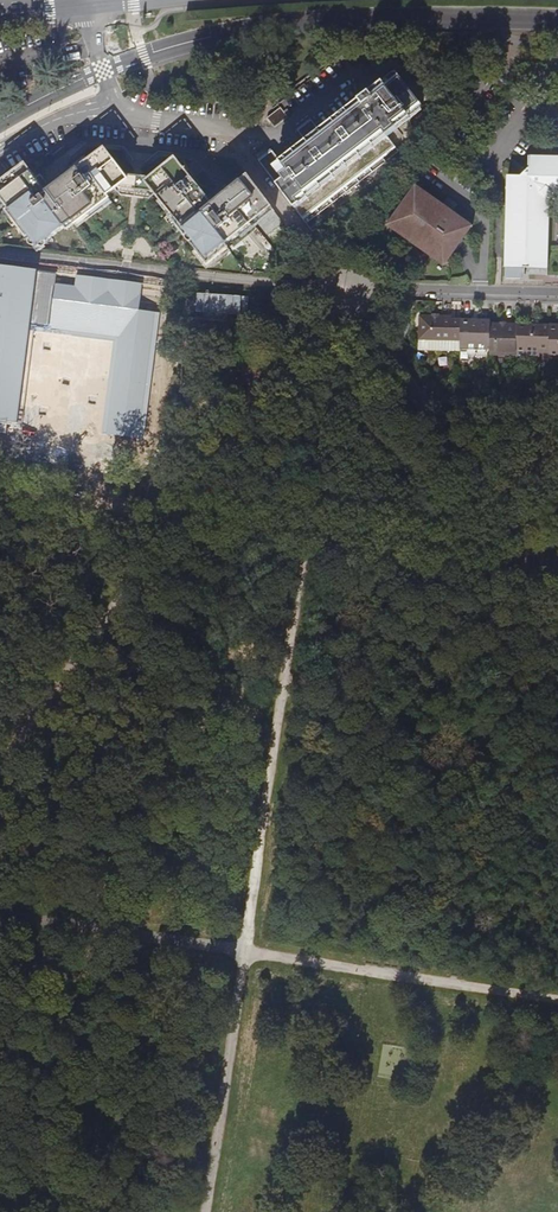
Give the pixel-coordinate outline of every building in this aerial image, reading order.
[(408,63),(396,72),(421,106),(434,97),(408,63)] [(257,160),(306,223),(398,152),(387,137),(397,129),(394,125),(407,115),(410,119),(421,110),(421,106),(396,72),(320,131),(311,120),(298,130),(306,141),(280,162),(271,151),(257,160)] [(280,108),(267,118),(274,127),(287,117),(280,108)] [(482,142),(476,150),(480,153),(486,145),(482,142)] [(126,175),(104,147),(47,192),(25,163),(6,178),(0,177),(0,244),(37,248),(64,228),(67,231),(110,199),(108,196),(120,186),(129,180),(126,175)] [(224,247),(271,207),(248,176),(212,204),(175,158),(149,178),(145,181),(152,190),(171,215),(169,217),(207,265),(226,250),(224,247)] [(505,268),(547,269),(548,201),(553,198),(557,198),(557,159),(529,158),(529,168),(520,177),(508,177),(505,268)] [(149,178),(126,175),(129,180),(120,186),(121,189),(149,193),(152,190),(145,181),(149,178)] [(391,220),(448,260),(472,226),(416,186),(391,220)] [(443,267),(448,260),(391,220),(387,226),(443,267)] [(142,282),(76,274),(75,285),(55,283),(56,271),(0,264),(0,420),(17,422),(28,329),(113,340),(102,433),(144,438),(159,313),(139,311),(142,282)] [(418,340),(460,341),(461,320),(451,319),(451,317),(419,316),(418,340)] [(490,350),(490,324),(491,320),(461,319),(461,320),(460,341),(460,349),(490,350)] [(490,350),(490,355),(516,356),(517,324),(490,324),(490,350)] [(548,375),(549,359),(550,326),(550,325),(517,324),(516,356),(516,360),(525,360),(525,356),(540,357),(540,354),(543,354),(543,360),(538,360),(538,375),(548,375)] [(550,326),(549,359),(557,359),(557,326),(550,326)] [(460,351),(460,349),(460,341),(418,340),(418,350),(460,351)]
